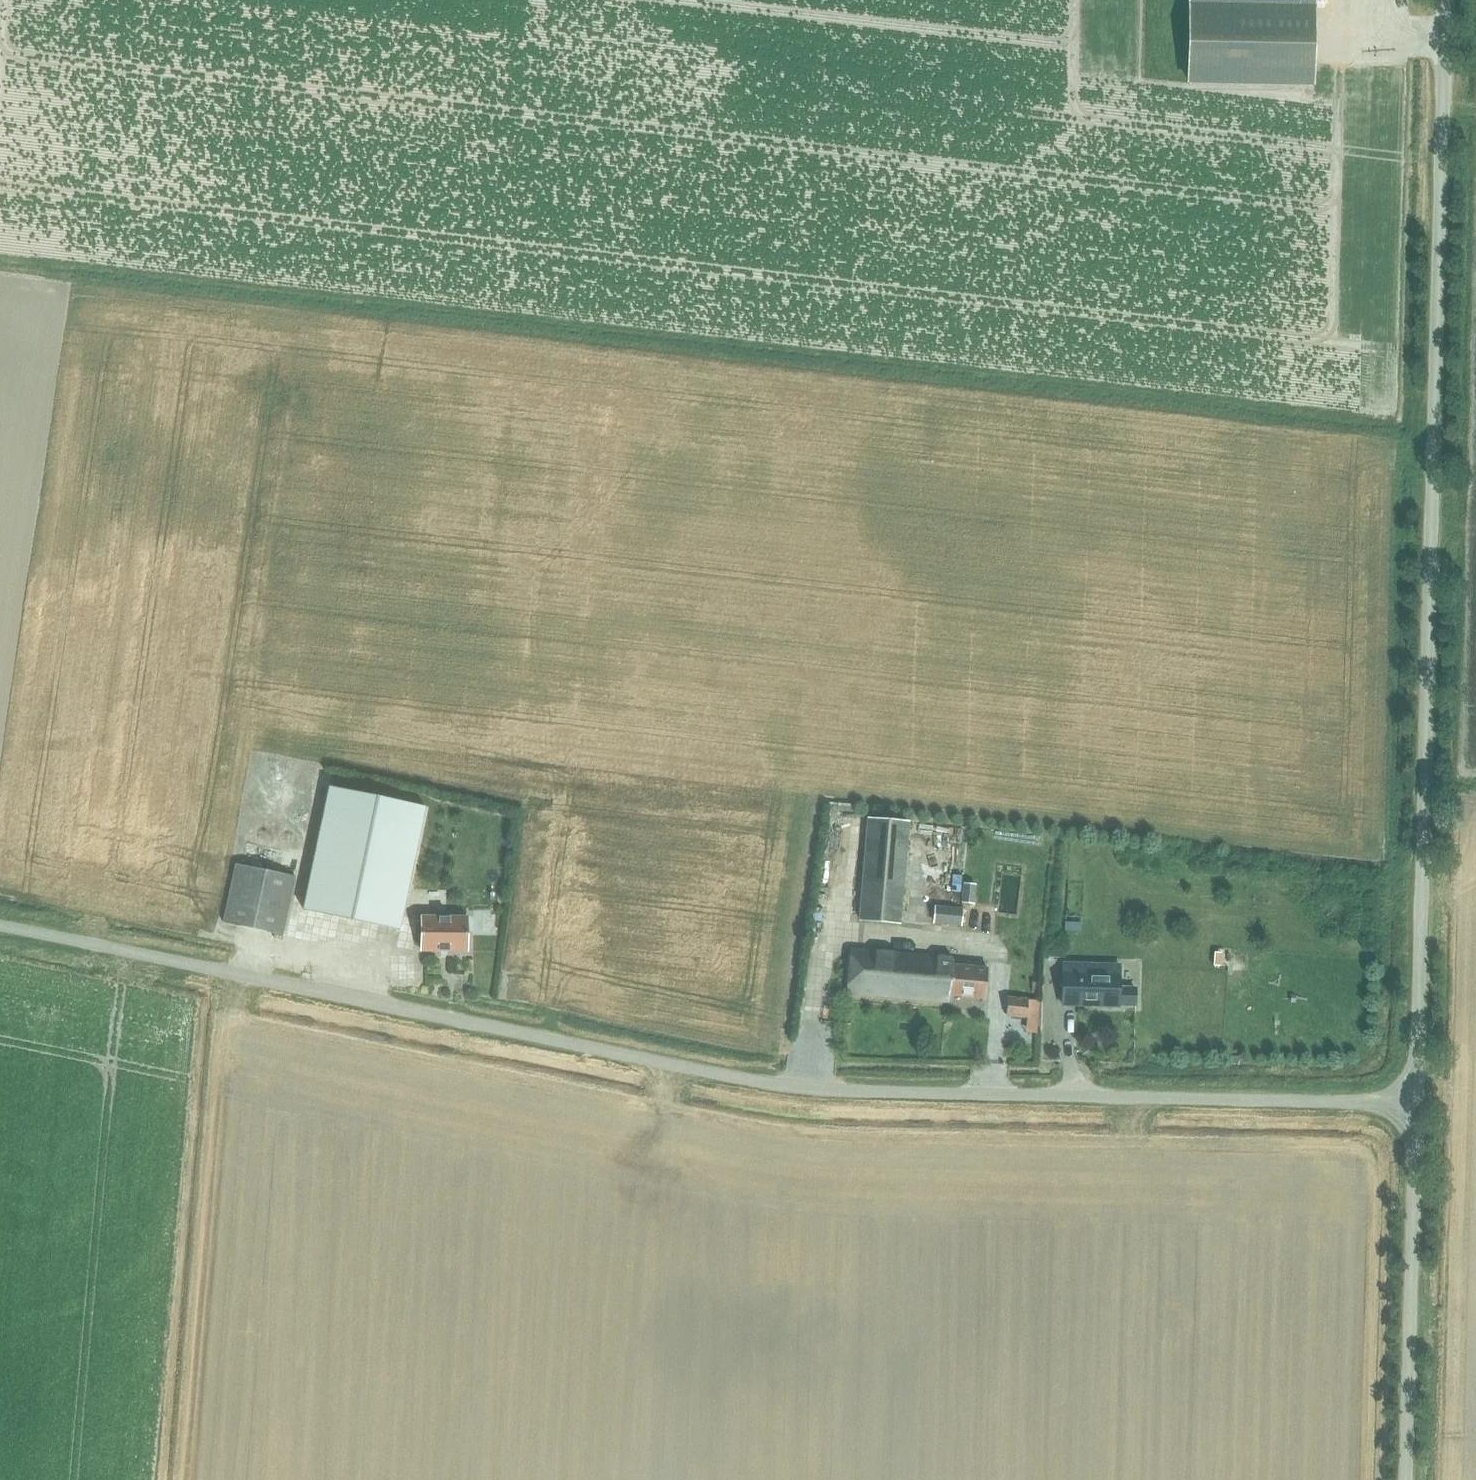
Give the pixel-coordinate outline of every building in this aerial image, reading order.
[(1312,0),(1192,0),(1190,82),(1310,84),(1312,0)] [(1393,12),(1405,12),(1405,0),(1393,0),(1393,12)] [(330,788),(304,907),(400,928),(425,808),(330,788)] [(900,922),(908,822),(868,819),(860,919),(900,922)] [(235,865),(223,924),(282,936),(294,877),(235,865)] [(963,884),(961,904),(973,905),(975,885),(963,884)] [(467,916),(422,916),(421,951),(467,951),(467,916)] [(1225,956),(1224,940),(1209,941),(1209,957),(1225,956)] [(851,950),(847,994),(948,1003),(948,998),(985,1001),(988,970),(961,967),(961,960),(851,950)] [(412,975),(411,962),(397,963),(396,954),(385,955),(387,977),(412,975)] [(1119,1004),(1135,1004),(1135,988),(1119,987),(1119,972),(1093,972),(1093,964),(1063,963),(1062,1003),(1119,1005),(1119,1004)] [(1007,997),(1006,1016),(1026,1017),(1027,998),(1007,997)]
